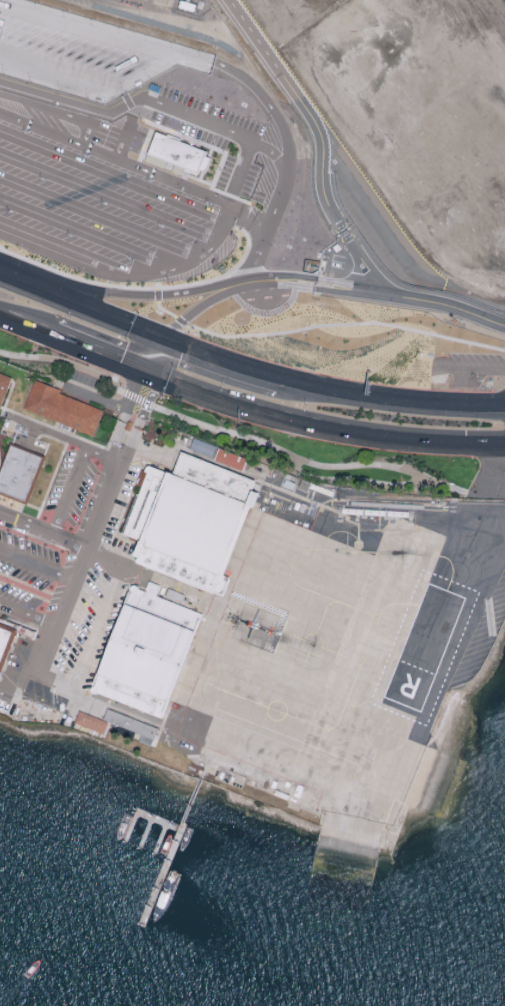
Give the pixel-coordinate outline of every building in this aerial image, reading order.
[(157,131),(149,153),(199,173),(207,151),(157,131)] [(183,164),(145,154),(143,161),(181,171),(183,164)] [(10,381),(12,378),(0,373),(0,407),(10,381)] [(59,394),(103,411),(93,437),(24,410),(34,382),(35,381),(60,391),(59,394)] [(193,437),(216,445),(212,458),(189,449),(193,437)] [(24,504),(0,495),(0,471),(1,469),(2,466),(11,443),(13,444),(44,457),(25,505),(24,504)] [(214,460),(219,447),(248,458),(243,471),(214,460)] [(173,474),(181,451),(256,481),(253,489),(259,492),(253,506),(173,474)] [(142,542),(122,534),(147,472),(149,466),(168,474),(142,542)] [(173,474),(169,473),(168,474),(142,542),(224,576),(251,508),(253,506),(173,474)] [(301,479),(297,488),(307,492),(308,488),(331,496),(333,491),(301,479)] [(224,576),(230,578),(222,596),(214,593),(143,565),(139,563),(140,559),(136,557),(142,542),(224,576)] [(149,582),(146,591),(148,591),(147,593),(157,597),(161,586),(149,582)] [(157,597),(205,616),(172,701),(99,673),(131,592),(132,592),(130,590),(131,586),(134,586),(137,587),(138,590),(147,593),(157,597)] [(2,678),(0,677),(0,621),(21,629),(2,678)] [(172,701),(163,719),(111,699),(97,693),(96,694),(93,693),(91,690),(91,687),(94,686),(99,673),(172,701)] [(108,709),(159,729),(155,740),(153,740),(150,745),(139,741),(142,735),(109,722),(104,720),(108,709)] [(80,711),(77,718),(75,723),(104,734),(109,722),(104,720),(80,711)]
